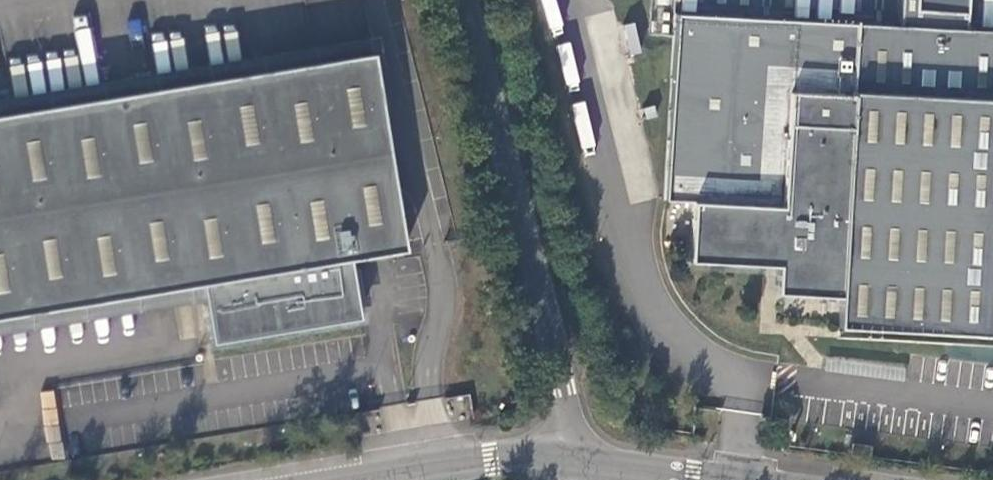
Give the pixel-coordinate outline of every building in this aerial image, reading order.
[(992,336),(992,28),(965,26),(966,13),(915,9),(916,0),(900,0),(898,27),(674,14),(665,201),(691,202),(688,262),(778,266),(777,294),(840,297),(838,327),(992,336)] [(371,53),(376,80),(385,79),(378,35),(0,98),(0,115),(371,53)] [(201,284),(204,300),(211,343),(359,318),(349,259),(404,250),(376,80),(371,53),(0,115),(0,318),(201,284)] [(204,300),(201,284),(0,318),(0,334),(204,300)]
